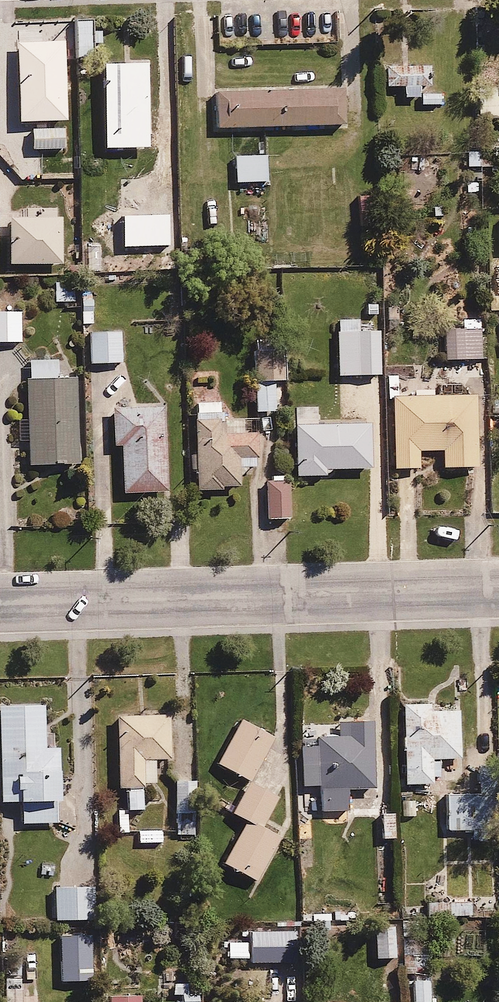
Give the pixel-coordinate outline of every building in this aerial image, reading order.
[(93,20),(73,21),(74,59),(95,58),(93,20)] [(148,62),(101,65),(105,153),(151,150),(150,135),(175,134),(174,108),(150,109),(148,62)] [(430,64),(383,66),(384,88),(402,87),(402,98),(420,97),(420,105),(440,105),(440,93),(419,94),(419,86),(431,86),(430,64)] [(62,74),(5,76),(6,115),(19,115),(19,126),(35,126),(35,116),(63,115),(63,106),(79,106),(79,79),(62,79),(62,74)] [(218,93),(219,128),(345,124),(344,89),(218,93)] [(265,155),(234,156),(234,181),(265,181),(265,155)] [(370,195),(357,196),(358,225),(371,225),(370,195)] [(0,312),(0,347),(18,346),(18,343),(20,343),(19,312),(0,312)] [(358,319),(336,319),(337,376),(378,375),(377,330),(359,330),(358,319)] [(462,328),(444,329),(444,360),(482,360),(482,354),(487,353),(487,336),(480,336),(480,319),(462,319),(462,328)] [(112,333),(90,333),(90,364),(122,363),(121,338),(124,338),(124,331),(112,329),(112,333)] [(255,383),(255,411),(275,411),(274,384),(286,384),(285,353),(258,354),(259,383),(255,383)] [(56,358),(28,360),(30,379),(24,380),(31,465),(81,461),(74,378),(58,379),(56,358)] [(404,381),(404,395),(391,396),(392,468),(419,467),(419,452),(439,452),(439,466),(475,466),(474,394),(438,395),(438,380),(404,381)] [(192,470),(196,469),(197,489),(223,488),(222,484),(239,483),(238,476),(246,467),(255,467),(254,457),(257,457),(256,432),(242,433),(241,420),(228,421),(229,435),(224,435),(220,402),(193,404),(196,455),(191,455),(192,470)] [(119,447),(120,493),(168,492),(165,414),(160,414),(159,404),(112,406),(114,447),(119,447)] [(293,439),(295,476),(329,474),(329,469),(368,467),(367,422),(286,425),(287,440),(293,439)] [(286,474),(266,475),(268,519),(288,518),(286,474)] [(430,702),(400,703),(403,786),(432,785),(432,777),(440,777),(439,760),(460,759),(458,709),(443,710),(443,707),(430,707),(430,702)] [(0,706),(0,802),(21,802),(21,823),(59,823),(58,748),(45,748),(44,705),(0,706)] [(127,786),(127,809),(142,809),(142,784),(154,784),(154,759),(170,759),(170,717),(117,717),(118,786),(127,786)] [(246,821),(259,829),(278,796),(249,779),(273,739),(242,720),(216,762),(249,782),(231,812),(246,821)] [(303,788),(319,787),(320,811),(348,810),(347,789),(372,788),(370,720),(338,721),(338,725),(308,726),(308,745),(301,745),(303,788)] [(190,779),(174,780),(175,810),(191,809),(190,779)] [(495,794),(444,796),(446,831),(497,829),(495,794)] [(259,829),(246,821),(222,862),(255,881),(279,840),(259,829)] [(162,831),(138,831),(138,842),(162,842),(162,831)] [(92,886),(54,888),(55,920),(94,919),(92,886)] [(471,901),(450,902),(451,915),(471,915),(471,901)] [(375,927),(376,958),(395,958),(394,927),(375,927)] [(294,928),(271,929),(273,962),(296,961),(294,928)] [(3,977),(3,1001),(21,1001),(21,977),(3,977)] [(413,980),(413,1001),(429,1001),(428,980),(413,980)]
